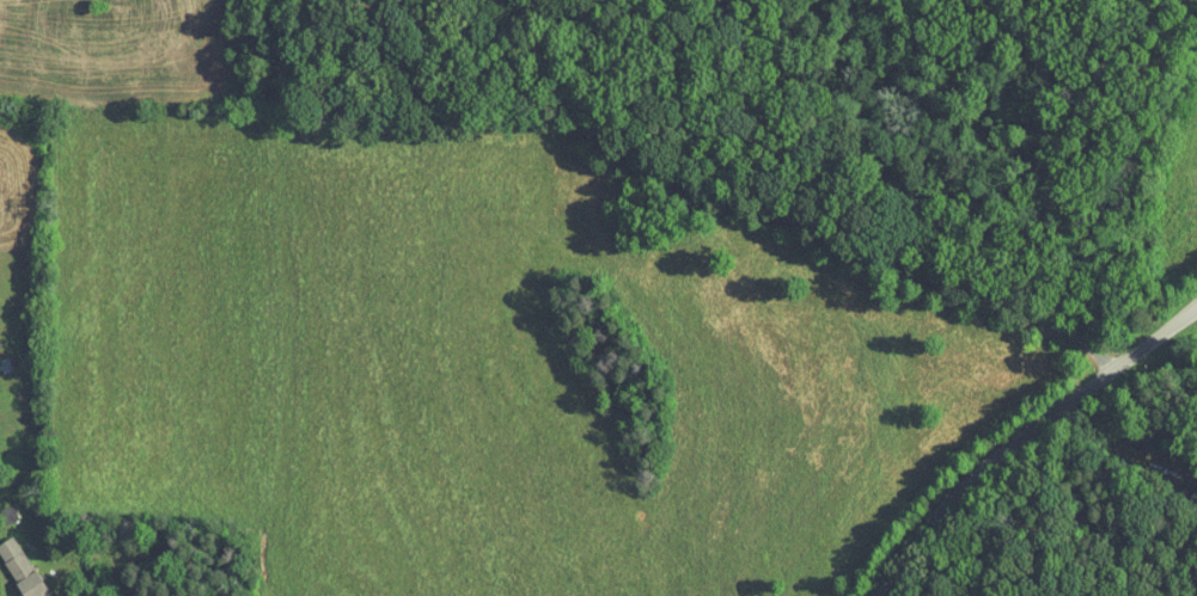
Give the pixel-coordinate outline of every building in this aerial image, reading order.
[(28,595),(43,595),(52,590),(15,535),(0,544),(0,553),(28,595)]
